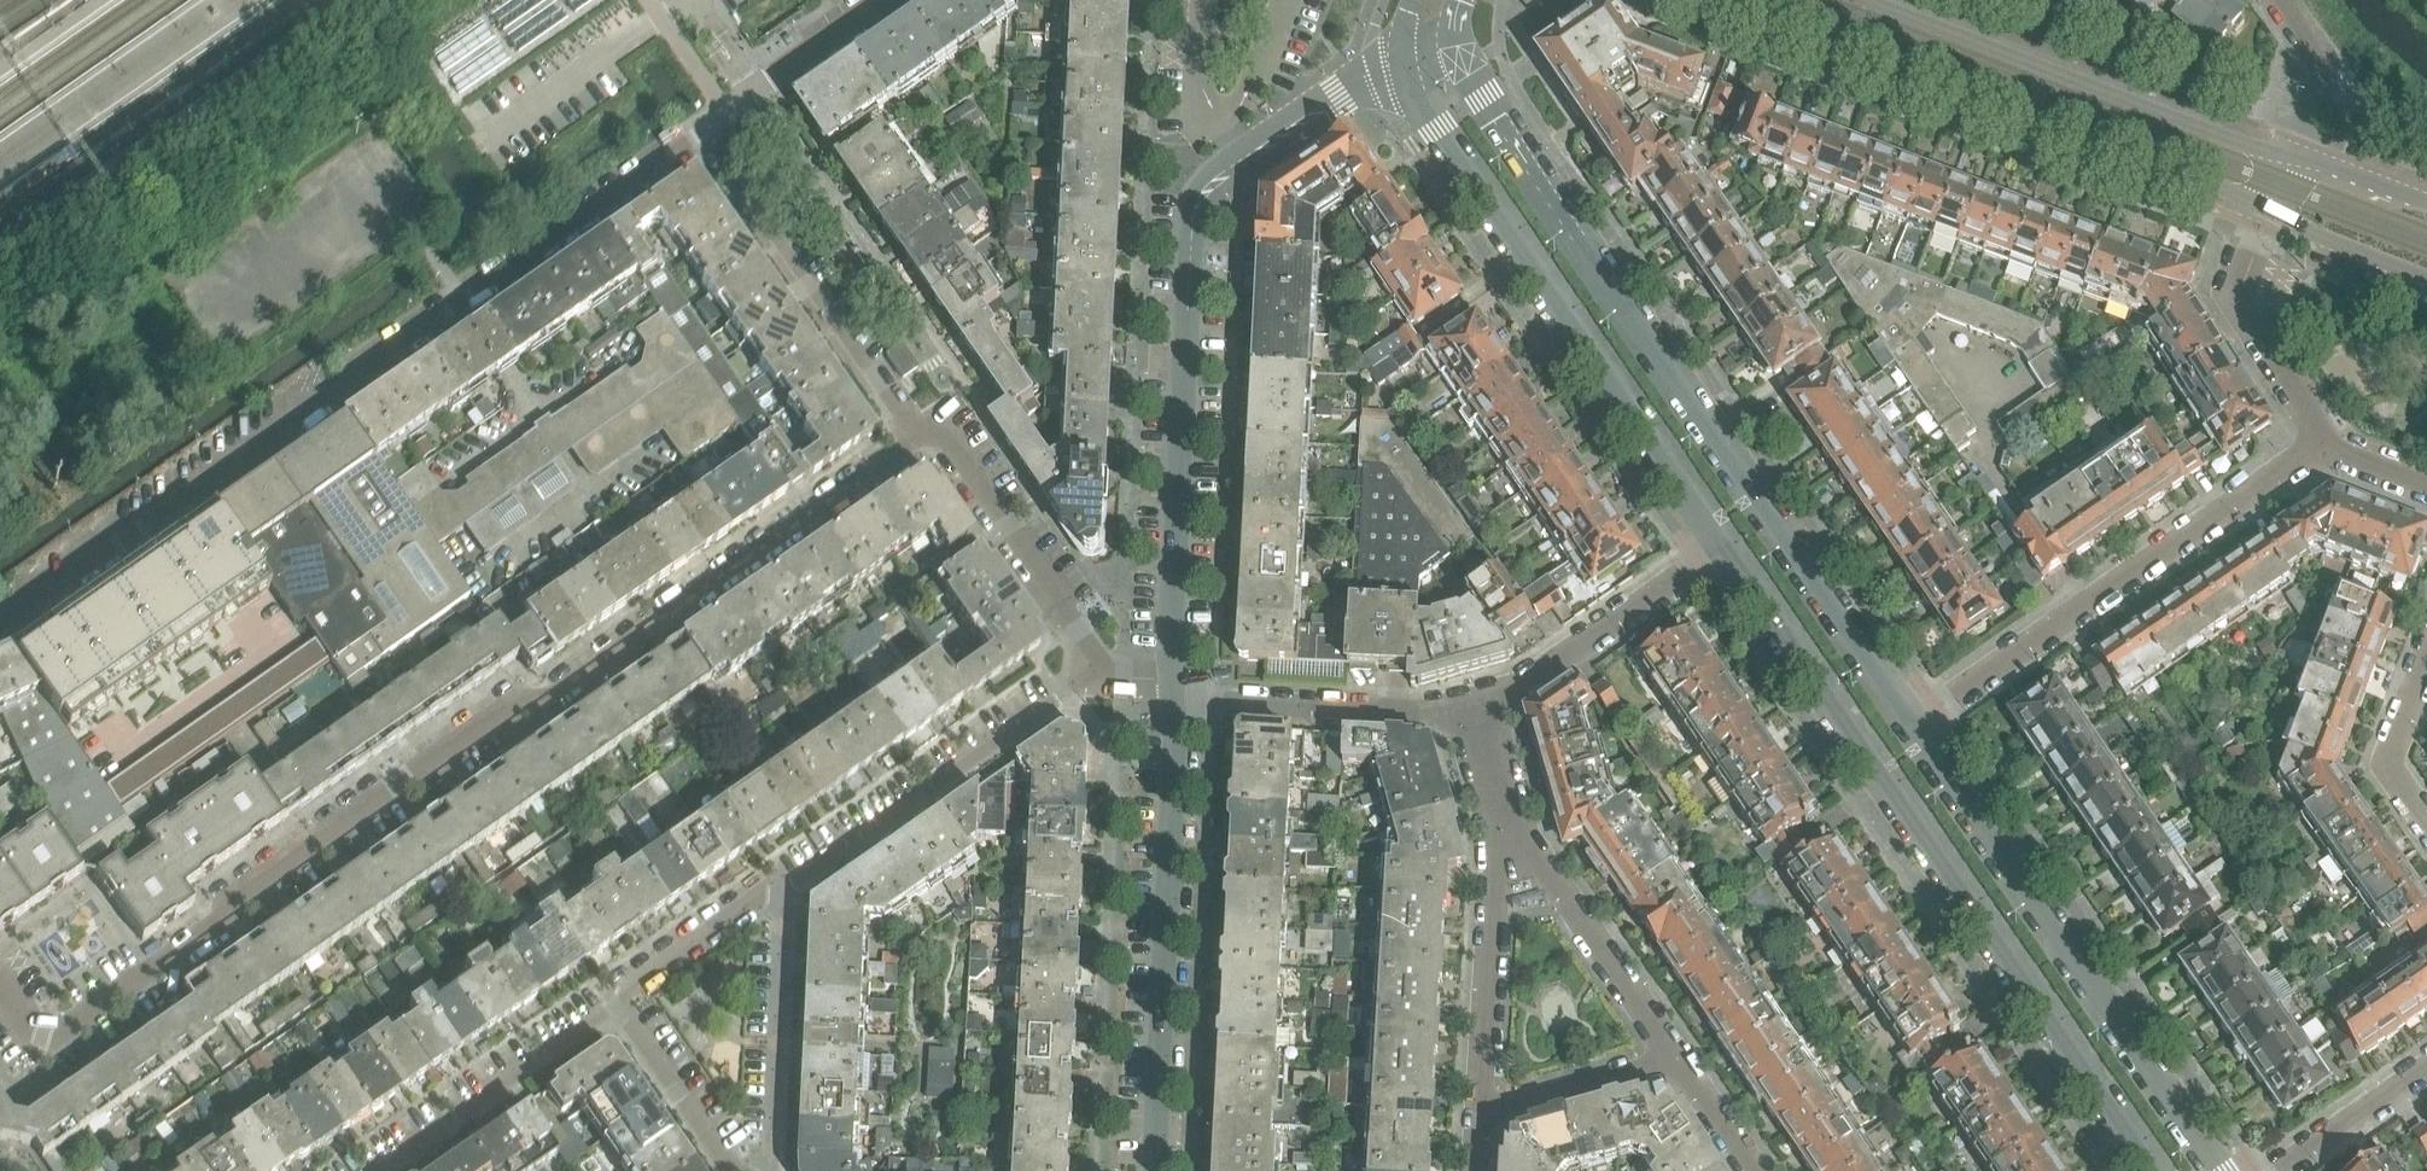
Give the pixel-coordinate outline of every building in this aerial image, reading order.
[(993,0),(944,0),(918,19),(948,63),(1008,21),(993,0)] [(1008,21),(1017,15),(1018,0),(993,0),(1008,21)] [(1019,15),(1035,16),(1036,0),(1020,0),(1019,15)] [(1124,76),(1128,4),(1128,3),(1082,1),(1073,0),(1073,1),(1056,2),(1057,15),(1073,15),(1070,74),(1124,76)] [(2217,0),(2110,0),(2145,29),(2157,14),(2162,17),(2167,11),(2173,16),(2179,20),(2173,27),(2213,60),(2244,22),(2217,0)] [(2059,6),(2049,3),(2044,15),(2054,19),(2059,6)] [(1616,57),(1611,51),(1630,38),(1609,8),(1540,55),(1566,92),(1565,97),(1568,102),(1578,116),(1583,117),(1588,125),(1615,106),(1609,97),(1632,81),(1619,62),(1617,64),(1613,58),(1616,57)] [(948,63),(918,19),(859,60),(889,104),(948,63)] [(1046,28),(1045,36),(1060,37),(1060,29),(1046,28)] [(1045,36),(1045,44),(1059,45),(1060,37),(1045,36)] [(1696,82),(1700,72),(1695,69),(1693,66),(1684,62),(1681,64),(1676,62),(1675,59),(1666,56),(1663,57),(1658,55),(1656,53),(1646,49),(1644,50),(1635,46),(1630,38),(1611,51),(1616,57),(1613,58),(1617,64),(1619,62),(1632,81),(1637,88),(1687,107),(1686,111),(1699,116),(1710,87),(1696,82)] [(1004,73),(1004,77),(1014,70),(1015,65),(1016,47),(1006,46),(1004,73)] [(889,104),(859,60),(799,102),(841,164),(855,154),(843,136),(889,104)] [(992,71),(984,73),(986,82),(994,81),(992,71)] [(1120,148),(1124,76),(1070,74),(1069,96),(1054,96),(1054,107),(1068,108),(1066,145),(1120,148)] [(1727,114),(1735,95),(1717,88),(1710,108),(1727,114)] [(929,89),(921,95),(938,120),(942,117),(947,114),(929,89)] [(1629,114),(1648,101),(1642,91),(1622,105),(1629,114)] [(1819,92),(1815,101),(1826,105),(1829,96),(1819,92)] [(1013,96),(1013,107),(1021,107),(1022,96),(1013,96)] [(969,128),(981,119),(971,103),(958,112),(964,120),(969,128)] [(1766,112),(1764,108),(1758,105),(1753,108),(1749,106),(1740,131),(1735,134),(1733,140),(1735,145),(1734,146),(1752,153),(1750,160),(1760,164),(1778,117),(1766,112)] [(1637,127),(1632,131),(1615,106),(1588,125),(1593,131),(1592,136),(1596,142),(1600,143),(1602,145),(1601,149),(1605,155),(1610,156),(1611,158),(1610,162),(1615,169),(1619,170),(1621,173),(1621,178),(1626,186),(1631,187),(1633,190),(1639,186),(1676,162),(1673,157),(1664,144),(1659,147),(1647,129),(1658,122),(1682,132),(1687,120),(1683,118),(1680,125),(1659,116),(1649,122),(1642,112),(1632,119),(1637,127)] [(1649,122),(1659,116),(1652,106),(1642,112),(1649,122)] [(1012,118),(1025,118),(1025,107),(1021,107),(1013,107),(1012,118)] [(951,128),(964,120),(958,112),(946,120),(951,128)] [(1793,123),(1790,118),(1786,116),(1781,118),(1778,117),(1760,164),(1785,174),(1803,127),(1793,123)] [(956,136),(969,128),(964,120),(951,128),(956,136)] [(1691,137),(1696,123),(1687,120),(1682,132),(1687,134),(1686,135),(1691,137)] [(1819,132),(1816,127),(1811,126),(1806,128),(1803,127),(1785,174),(1810,183),(1828,136),(1819,132)] [(877,127),(866,134),(872,142),(882,135),(877,127)] [(927,194),(884,134),(882,135),(872,142),(855,154),(841,164),(883,224),(927,194)] [(1685,149),(1691,137),(1686,135),(1679,153),(1685,149)] [(1843,142),(1841,137),(1835,135),(1831,137),(1828,136),(1810,183),(1835,193),(1853,145),(1843,142)] [(1340,200),(1356,189),(1366,204),(1388,189),(1354,139),(1348,138),(1264,196),(1309,218),(1317,219),(1339,230),(1354,220),(1340,200)] [(1948,153),(1952,144),(1943,141),(1939,150),(1948,153)] [(1869,151),(1866,147),(1860,144),(1855,146),(1853,145),(1835,193),(1860,203),(1878,155),(1869,151)] [(1116,221),(1120,148),(1066,145),(1065,170),(1049,169),(1049,172),(1010,169),(1010,178),(1064,182),(1063,218),(1116,221)] [(1705,177),(1689,154),(1685,149),(1679,153),(1673,157),(1676,162),(1639,186),(1655,210),(1658,208),(1703,178),(1705,177)] [(1894,161),(1890,156),(1886,154),(1880,156),(1878,155),(1860,203),(1884,212),(1903,165),(1894,161)] [(953,159),(944,166),(951,175),(959,169),(953,159)] [(1713,181),(1731,169),(1727,163),(1709,175),(1713,181)] [(1918,170),(1915,165),(1910,163),(1904,165),(1903,165),(1884,212),(1882,216),(1908,226),(1928,174),(1918,170)] [(1944,180),(1941,175),(1936,173),(1930,175),(1928,174),(1908,226),(1934,236),(1955,185),(1944,180)] [(730,232),(712,207),(713,206),(698,184),(697,184),(692,177),(626,223),(636,237),(655,223),(658,225),(663,232),(656,237),(671,259),(683,250),(691,260),(730,232)] [(1675,233),(1720,203),(1703,178),(1658,208),(1665,217),(1664,223),(1668,230),(1674,231),(1675,233)] [(1969,190),(1967,185),(1960,182),(1955,185),(1934,236),(1960,246),(1980,194),(1969,190)] [(971,185),(952,198),(962,213),(967,209),(981,200),(971,185)] [(2049,190),(2040,187),(2037,196),(2046,199),(2049,190)] [(1422,237),(1418,232),(1388,189),(1366,204),(1370,209),(1356,218),(1386,261),(1422,237)] [(1994,199),(1991,194),(1985,192),(1980,194),(1960,246),(1985,255),(2006,204),(1994,199)] [(924,282),(968,252),(927,194),(883,224),(924,282)] [(1313,296),(1315,258),(1317,219),(1309,218),(1264,196),(1263,197),(1258,294),(1313,296)] [(981,200),(967,209),(968,210),(973,218),(987,208),(981,200)] [(1026,200),(1012,200),(1011,214),(1025,215),(1026,200)] [(2019,209),(2016,204),(2011,202),(2006,204),(1985,255),(2010,265),(2030,213),(2019,209)] [(1736,227),(1722,206),(1720,203),(1675,233),(1681,242),(1680,247),(1685,254),(1690,255),(1691,256),(1736,227)] [(2045,218),(2041,213),(2036,211),(2031,213),(2030,213),(2010,265),(2035,275),(2055,223),(2045,218)] [(1008,214),(1007,238),(1028,239),(1029,215),(1008,214)] [(1113,293),(1114,263),(1116,221),(1063,218),(1059,291),(1113,293)] [(2069,228),(2067,223),(2061,221),(2056,223),(2055,223),(2035,275),(2061,285),(2083,232),(2081,233),(2069,228)] [(626,223),(606,237),(647,297),(657,310),(661,317),(672,332),(695,366),(724,407),(745,393),(636,237),(626,223)] [(1753,252),(1738,229),(1736,227),(1691,256),(1697,265),(1696,271),(1701,278),(1707,279),(1708,281),(1753,252)] [(2095,238),(2093,233),(2087,231),(2083,232),(2061,285),(2084,294),(2086,290),(2105,241),(2095,238)] [(771,289),(753,263),(749,258),(749,259),(730,232),(691,260),(705,281),(700,284),(708,295),(714,304),(719,301),(734,323),(774,295),(770,290),(771,289)] [(647,297),(606,237),(545,279),(574,320),(604,299),(615,315),(617,317),(647,297)] [(1435,256),(1425,241),(1422,237),(1386,261),(1377,267),(1400,301),(1445,270),(1443,268),(1445,267),(1437,255),(1435,256)] [(1773,238),(1760,247),(1764,252),(1777,244),(1773,238)] [(2158,258),(2106,239),(2106,238),(2105,241),(2086,290),(2112,300),(2107,315),(2126,322),(2138,310),(2158,258)] [(1841,250),(1833,247),(1828,246),(1819,250),(1827,261),(1841,250)] [(2006,313),(1977,302),(1968,299),(1955,294),(1942,289),(1927,283),(1917,279),(1904,274),(1902,274),(1892,270),(1841,250),(1827,261),(1824,263),(1828,269),(1835,278),(1844,291),(1887,354),(1895,366),(1907,383),(1911,389),(1956,455),(1969,445),(1976,432),(1925,358),(1934,351),(1922,334),(1938,317),(2005,346),(2021,357),(2047,393),(1998,427),(2013,450),(2087,399),(2060,357),(2041,327),(2018,318),(2017,317),(2006,313)] [(1040,264),(1041,253),(1006,251),(1012,263),(1040,264)] [(968,252),(924,282),(996,385),(1015,372),(994,341),(995,339),(992,334),(997,331),(990,321),(1005,310),(1015,323),(1018,322),(1020,298),(1021,289),(1019,285),(1001,298),(968,252)] [(1724,305),(1769,275),(1753,252),(1708,281),(1714,289),(1713,295),(1717,302),(1723,303),(1724,305)] [(2195,272),(2194,272),(2158,258),(2138,310),(2151,315),(2147,324),(2151,331),(2144,334),(2157,354),(2207,321),(2188,291),(2195,272)] [(1823,261),(1817,265),(1822,273),(1828,269),(1824,263),(1823,261)] [(1352,270),(1358,279),(1370,271),(1363,262),(1352,270)] [(1894,263),(1892,270),(1902,274),(1904,274),(1906,268),(1894,263)] [(1835,278),(1828,269),(1822,273),(1818,276),(1825,288),(1836,280),(1835,278)] [(1416,325),(1461,294),(1459,292),(1461,290),(1453,278),(1451,279),(1445,270),(1400,301),(1416,325)] [(1942,289),(1945,282),(1920,272),(1917,279),(1927,283),(1942,289)] [(1371,280),(1367,275),(1357,282),(1361,287),(1371,280)] [(1741,329),(1785,299),(1769,275),(1724,305),(1730,314),(1729,319),(1734,326),(1740,327),(1741,329)] [(574,320),(545,279),(484,322),(513,363),(574,320)] [(1977,302),(1984,285),(1974,281),(1972,286),(1973,287),(1968,299),(1977,302)] [(1973,287),(1972,286),(1960,282),(1955,294),(1968,299),(1973,287)] [(1109,366),(1113,293),(1059,291),(1055,362),(1071,363),(1109,366)] [(1349,330),(1373,314),(1358,292),(1353,296),(1349,330)] [(1309,373),(1312,310),(1313,296),(1258,294),(1254,371),(1308,373),(1309,373)] [(788,316),(775,296),(774,295),(734,323),(725,329),(739,350),(748,343),(788,316)] [(1802,323),(1785,299),(1741,329),(1747,337),(1746,343),(1750,350),(1756,351),(1758,353),(1802,323)] [(706,301),(695,309),(708,328),(719,320),(706,301)] [(2010,303),(2006,313),(2017,317),(2021,307),(2010,303)] [(2043,326),(2048,313),(2039,309),(2034,323),(2043,326)] [(647,327),(661,317),(657,310),(642,320),(647,327)] [(615,315),(606,321),(615,333),(623,327),(617,317),(615,315)] [(832,379),(814,353),(815,352),(807,340),(806,341),(788,316),(748,343),(763,364),(758,367),(738,381),(746,392),(766,378),(773,388),(776,386),(791,407),(832,379)] [(646,350),(672,332),(661,317),(647,327),(637,334),(646,348),(646,350)] [(1484,319),(1478,319),(1478,318),(1432,349),(1440,361),(1435,365),(1443,376),(1494,341),(1488,332),(1490,328),(1484,319)] [(2062,338),(2066,328),(2048,321),(2044,330),(2062,338)] [(2174,381),(2223,350),(2225,348),(2207,321),(2157,354),(2174,381)] [(503,370),(513,363),(484,322),(474,329),(465,335),(494,376),(503,370)] [(1826,359),(1818,347),(1802,323),(1758,353),(1763,361),(1763,368),(1768,374),(1773,375),(1774,377),(1794,364),(1802,375),(1826,359)] [(1348,337),(1349,329),(1332,328),(1332,336),(1348,337)] [(1355,366),(1347,366),(1347,375),(1364,376),(1368,376),(1390,361),(1406,350),(1419,341),(1410,328),(1394,339),(1365,358),(1355,366)] [(888,338),(888,337),(883,331),(876,336),(881,343),(888,338)] [(659,392),(695,366),(672,332),(646,350),(643,368),(659,392)] [(589,362),(620,341),(614,334),(584,355),(589,362)] [(494,376),(465,335),(405,377),(434,418),(494,376)] [(1348,347),(1348,337),(1332,336),(1331,346),(1348,347)] [(588,340),(575,349),(581,356),(593,348),(588,340)] [(1392,360),(1390,361),(1398,373),(1400,372),(1415,362),(1428,354),(1419,341),(1406,350),(1392,360)] [(1500,351),(1495,343),(1494,341),(1443,376),(1451,388),(1456,384),(1464,396),(1510,365),(1509,364),(1511,359),(1506,351),(1500,351)] [(916,371),(901,349),(900,348),(886,358),(902,381),(916,371)] [(2115,368),(2127,359),(2121,350),(2108,359),(2115,368)] [(2233,362),(2230,361),(2223,350),(2174,381),(2175,382),(2171,385),(2180,398),(2183,396),(2190,407),(2240,376),(2238,373),(2238,369),(2233,362)] [(2095,393),(2071,355),(2061,352),(2060,357),(2087,399),(2095,393)] [(1887,354),(1875,362),(1883,374),(1895,366),(1887,354)] [(1807,425),(1853,394),(1858,390),(1851,379),(1845,382),(1836,369),(1834,371),(1826,359),(1802,375),(1810,387),(1791,401),(1792,402),(1790,407),(1795,414),(1800,415),(1807,425)] [(1103,473),(1106,424),(1109,366),(1071,363),(1070,377),(1057,378),(1058,390),(1069,390),(1068,404),(1059,403),(1059,393),(1045,392),(1044,416),(1058,418),(1058,417),(1068,417),(1066,442),(1061,446),(1065,452),(1079,472),(1103,473)] [(1522,374),(1516,374),(1510,365),(1464,396),(1459,400),(1467,411),(1462,414),(1470,426),(1475,423),(1526,389),(1525,387),(1527,382),(1522,374)] [(736,425),(724,407),(695,366),(659,392),(645,402),(630,412),(615,422),(601,432),(587,442),(574,451),(591,475),(597,476),(663,430),(685,461),(708,445),(722,436),(736,425)] [(2098,383),(2112,374),(2107,367),(2093,377),(2098,383)] [(645,402),(659,392),(643,368),(643,369),(630,378),(629,379),(645,402)] [(1304,446),(1308,375),(1308,373),(1254,371),(1250,444),(1304,446)] [(629,379),(630,378),(625,372),(611,383),(630,412),(645,402),(629,379)] [(1015,372),(996,385),(1003,395),(1003,396),(1013,411),(1015,413),(1034,399),(1015,372)] [(2249,386),(2245,385),(2240,376),(2190,407),(2187,409),(2195,423),(2199,420),(2205,431),(2255,400),(2254,398),(2254,394),(2249,386)] [(434,418),(405,377),(347,418),(375,459),(434,418)] [(871,436),(854,410),(832,379),(791,407),(805,427),(801,430),(814,449),(813,455),(796,467),(806,481),(871,436)] [(615,422),(630,412),(611,383),(595,393),(615,422)] [(1538,397),(1532,397),(1526,389),(1475,423),(1483,435),(1488,431),(1496,443),(1542,413),(1541,411),(1543,406),(1538,397)] [(601,432),(615,422),(595,393),(581,404),(601,432)] [(745,393),(724,407),(736,425),(756,453),(785,495),(787,494),(786,494),(805,481),(805,482),(806,481),(796,467),(789,456),(766,424),(745,393)] [(1868,404),(1862,407),(1853,394),(1807,425),(1808,426),(1806,431),(1811,439),(1818,440),(1824,449),(1870,418),(1874,415),(1868,404)] [(1036,439),(1024,421),(1041,408),(1034,399),(1015,413),(1013,411),(995,423),(1016,454),(1036,439)] [(2264,410),(2261,409),(2255,400),(2205,431),(2185,444),(2167,457),(2151,434),(2127,450),(2160,498),(2170,491),(2171,493),(2184,484),(2183,482),(2202,468),(2228,450),(2233,452),(2241,446),(2241,442),(2270,423),(2269,422),(2270,418),(2264,410)] [(484,423),(495,415),(486,401),(475,409),(484,423)] [(587,442),(601,432),(581,404),(567,414),(587,442)] [(1318,404),(1318,412),(1332,413),(1332,405),(1318,404)] [(1399,407),(1386,416),(1390,422),(1391,423),(1394,427),(1407,419),(1399,407)] [(567,414),(565,411),(551,421),(548,418),(546,419),(547,420),(548,419),(572,452),(574,451),(587,442),(567,414)] [(475,429),(483,424),(475,412),(467,418),(475,429)] [(1332,413),(1318,412),(1317,420),(1331,421),(1332,413)] [(1362,421),(1362,422),(1377,422),(1391,423),(1390,422),(1386,416),(1385,414),(1362,413),(1362,421)] [(1491,446),(1507,470),(1558,436),(1557,434),(1559,429),(1554,421),(1548,421),(1542,413),(1496,443),(1491,446)] [(347,418),(215,510),(262,578),(270,590),(296,627),(306,621),(334,661),(349,683),(366,671),(471,597),(470,595),(437,548),(438,547),(416,517),(406,502),(394,486),(380,466),(375,459),(347,418)] [(1883,427),(1878,431),(1870,418),(1824,449),(1824,450),(1823,455),(1828,463),(1834,464),(1841,474),(1887,442),(1891,439),(1883,427)] [(546,419),(535,427),(558,462),(572,452),(546,419)] [(1477,540),(1402,438),(1394,427),(1391,423),(1377,422),(1362,422),(1361,422),(1352,603),(1350,629),(1349,666),(1413,670),(1416,670),(1419,621),(1421,597),(1422,580),(1446,562),(1461,551),(1477,540)] [(456,442),(467,433),(461,424),(449,433),(456,442)] [(408,476),(394,486),(406,502),(416,517),(438,547),(466,528),(465,527),(557,463),(558,462),(537,432),(538,431),(535,427),(533,429),(536,432),(522,442),(524,444),(468,484),(472,489),(458,499),(440,498),(420,468),(416,470),(408,476)] [(2119,427),(2114,431),(2119,438),(2122,443),(2127,440),(2119,427)] [(715,454),(728,445),(722,436),(708,445),(715,454)] [(1570,444),(1564,444),(1558,436),(1507,470),(1515,481),(1520,478),(1528,490),(1574,459),(1573,457),(1575,453),(1570,444)] [(1052,462),(1044,452),(1049,448),(1043,438),(1038,441),(1036,439),(1016,454),(1057,514),(1075,503),(1075,497),(1052,462)] [(2160,498),(2127,450),(2122,443),(2119,438),(2095,455),(2103,466),(2102,467),(2136,515),(2146,508),(2147,509),(2160,501),(2158,499),(2160,498)] [(423,440),(414,447),(423,461),(433,454),(423,440)] [(1431,453),(1423,441),(1414,447),(1423,459),(1431,453)] [(1900,451),(1895,454),(1887,442),(1841,474),(1839,479),(1845,487),(1851,488),(1858,498),(1903,466),(1908,463),(1900,451)] [(1300,518),(1304,446),(1250,444),(1247,516),(1300,518)] [(1103,473),(1079,472),(1065,452),(1052,462),(1075,497),(1075,503),(1057,514),(1085,554),(1088,556),(1095,555),(1099,549),(1103,473)] [(785,495),(756,453),(698,494),(727,536),(785,495)] [(395,456),(380,466),(394,486),(408,476),(395,456)] [(1586,468),(1580,467),(1574,459),(1528,490),(1523,493),(1531,504),(1536,501),(1544,513),(1590,482),(1589,481),(1591,476),(1586,468)] [(2005,459),(2002,468),(2009,470),(2011,461),(2005,459)] [(685,462),(679,465),(684,472),(690,469),(685,462)] [(557,463),(465,527),(466,528),(485,556),(573,494),(574,487),(557,463)] [(1916,475),(1912,479),(1903,466),(1858,498),(1858,499),(1856,504),(1861,511),(1867,512),(1874,522),(1920,490),(1924,487),(1916,475)] [(2134,516),(2136,515),(2102,467),(2078,484),(2112,531),(2122,524),(2123,526),(2135,517),(2134,516)] [(933,575),(935,583),(979,552),(969,538),(935,489),(932,481),(929,476),(928,475),(928,474),(926,473),(924,472),(923,472),(922,472),(920,473),(908,484),(864,515),(892,555),(904,547),(907,551),(932,533),(937,539),(935,540),(944,553),(930,563),(933,575)] [(1325,474),(1325,484),(1356,486),(1357,476),(1325,474)] [(1984,477),(1976,482),(1978,486),(1985,496),(1987,498),(1995,493),(1984,477)] [(660,501),(668,495),(659,482),(651,488),(660,501)] [(1602,492),(1596,491),(1590,482),(1544,513),(1539,516),(1547,528),(1552,525),(1560,537),(1606,506),(1605,504),(1607,499),(1602,492)] [(1464,483),(1449,493),(1457,504),(1472,494),(1464,483)] [(2110,532),(2112,531),(2078,484),(2054,500),(2087,548),(2098,541),(2099,542),(2111,534),(2110,532)] [(660,501),(651,488),(650,486),(623,505),(639,529),(637,530),(640,534),(669,576),(699,556),(669,514),(660,501)] [(1933,499),(1928,503),(1920,490),(1874,522),(1873,528),(1877,535),(1884,536),(1890,546),(1937,514),(1941,511),(1933,499)] [(2345,497),(2344,494),(2335,490),(2332,492),(2331,491),(2277,529),(2278,530),(2262,541),(2286,576),(2308,561),(2304,555),(2314,548),(2326,552),(2347,497),(2345,497)] [(699,556),(727,536),(698,494),(669,514),(699,556)] [(1985,515),(1994,509),(1987,498),(1985,496),(1976,502),(1985,515)] [(2361,500),(2359,502),(2347,497),(2326,552),(2324,555),(2339,561),(2341,558),(2353,562),(2375,508),(2372,507),(2370,504),(2361,500)] [(1469,498),(1459,505),(1473,526),(1484,519),(1469,498)] [(2086,549),(2087,548),(2054,500),(2031,517),(2035,523),(2065,566),(2065,565),(2064,564),(2074,557),(2075,559),(2087,550),(2086,549)] [(1618,515),(1612,514),(1606,506),(1560,537),(1555,540),(1563,552),(1568,548),(1576,560),(1622,529),(1621,528),(1624,523),(1618,515)] [(2388,511),(2386,512),(2375,508),(2353,562),(2352,566),(2366,572),(2368,568),(2379,572),(2400,518),(2399,517),(2397,514),(2388,511)] [(155,552),(11,655),(39,695),(66,734),(85,721),(192,645),(270,590),(262,578),(215,510),(174,539),(185,554),(167,567),(160,558),(159,559),(155,552)] [(1949,523),(1945,526),(1937,514),(1890,546),(1891,546),(1889,552),(1893,558),(1900,560),(1907,570),(1954,537),(1957,535),(1949,523)] [(879,564),(892,555),(864,515),(804,557),(832,597),(845,588),(848,592),(882,569),(879,564)] [(1297,591),(1300,518),(1247,516),(1243,589),(1297,591)] [(2413,523),(2400,518),(2379,572),(2378,576),(2393,582),(2384,605),(2397,610),(2410,577),(2413,575),(2417,566),(2416,563),(2426,533),(2426,528),(2425,527),(2425,524),(2415,521),(2413,523)] [(600,522),(592,528),(601,540),(609,534),(600,522)] [(2005,525),(2003,522),(1992,529),(2000,541),(2011,533),(2005,525)] [(2065,566),(2035,523),(2019,534),(2016,530),(2011,533),(2014,538),(2018,543),(2029,560),(2043,581),(2065,566)] [(1634,539),(1628,537),(1622,529),(1576,560),(1571,563),(1579,575),(1584,572),(1592,583),(1620,564),(1625,566),(1637,559),(1636,553),(1638,552),(1638,551),(1640,547),(1634,539)] [(555,552),(574,539),(569,531),(550,544),(555,552)] [(2018,543),(2014,538),(2011,533),(2000,541),(1997,543),(2004,553),(2018,543)] [(669,576),(640,534),(582,575),(611,617),(669,576)] [(1488,551),(1491,549),(1497,545),(1489,534),(1482,538),(1480,540),(1488,551)] [(1971,561),(1970,560),(1954,537),(1907,570),(1908,571),(1906,576),(1910,582),(1916,583),(1923,594),(1971,561)] [(174,539),(155,552),(159,559),(160,558),(167,567),(185,554),(174,539)] [(581,554),(572,541),(563,547),(572,560),(581,554)] [(2286,576),(2262,541),(2258,544),(2257,543),(2245,552),(2246,553),(2237,559),(2236,558),(2224,566),(2225,567),(2221,570),(2249,610),(2290,582),(2286,576)] [(1461,551),(1446,562),(1457,578),(1473,567),(1461,551)] [(1041,645),(1042,640),(979,552),(935,583),(922,592),(931,606),(944,596),(977,644),(964,654),(967,658),(943,674),(962,700),(1041,645)] [(1502,554),(1497,557),(1495,559),(1506,574),(1509,572),(1513,569),(1502,554)] [(832,597),(804,557),(743,599),(771,639),(785,630),(788,634),(822,610),(819,606),(832,597)] [(2030,590),(2043,581),(2029,560),(2015,569),(2030,590)] [(545,561),(536,567),(545,581),(552,576),(553,572),(545,561)] [(1940,618),(1987,585),(1971,561),(1923,594),(1924,595),(1922,600),(1927,607),(1933,608),(1940,618)] [(545,581),(536,567),(527,573),(536,586),(545,581)] [(1566,582),(1568,577),(1563,570),(1550,578),(1557,589),(1566,582)] [(2207,639),(2249,610),(2221,570),(2215,574),(2214,573),(2203,580),(2204,582),(2195,588),(2194,586),(2183,594),(2182,595),(2183,596),(2179,599),(2207,639)] [(1504,644),(1536,622),(1501,571),(1468,593),(1475,605),(1503,645),(1504,644)] [(549,660),(611,617),(582,575),(524,615),(529,623),(522,628),(534,645),(539,653),(540,653),(542,657),(547,658),(549,660)] [(933,575),(915,587),(920,594),(922,592),(935,583),(933,575)] [(1566,602),(1557,589),(1550,578),(1536,588),(1553,612),(1566,602)] [(2371,599),(2375,587),(2354,579),(2350,591),(2371,599)] [(1981,624),(2003,609),(1987,585),(1940,618),(1940,619),(1939,625),(1944,631),(1949,632),(1956,641),(1964,636),(1967,640),(1984,628),(1981,624)] [(2330,596),(2332,589),(2321,585),(2318,591),(2330,596)] [(1541,620),(1553,612),(1536,588),(1525,596),(1541,620)] [(1295,627),(1297,591),(1243,589),(1240,655),(1246,661),(1293,664),(1349,666),(1350,629),(1295,627)] [(2297,607),(2303,603),(2294,591),(2288,595),(2297,607)] [(2390,630),(2396,614),(2340,593),(2329,621),(2383,641),(2388,629),(2390,630)] [(1503,645),(1475,605),(1463,613),(1461,612),(1434,620),(1434,623),(1430,622),(1430,607),(1427,597),(1421,597),(1419,621),(1416,670),(1413,670),(1412,685),(1419,686),(1420,689),(1465,676),(1508,664),(1508,661),(1513,657),(1504,644),(1503,645)] [(771,639),(743,599),(683,641),(711,681),(724,672),(727,677),(761,653),(758,648),(771,639)] [(2165,668),(2207,639),(2179,599),(2175,602),(2174,600),(2162,609),(2163,610),(2154,617),(2153,615),(2141,623),(2142,625),(2138,628),(2165,668)] [(1349,629),(1350,601),(1335,601),(1334,619),(1311,618),(1311,627),(1349,629)] [(874,626),(887,616),(879,604),(865,614),(874,626)] [(2309,613),(2320,617),(2323,609),(2312,605),(2309,613)] [(469,606),(455,615),(464,627),(477,618),(475,615),(469,606)] [(509,637),(507,638),(487,607),(475,615),(477,618),(485,630),(455,650),(480,685),(518,658),(520,657),(508,639),(510,638),(509,637)] [(2382,643),(2383,641),(2329,621),(2319,648),(2373,669),(2377,658),(2379,659),(2384,644),(2382,643)] [(869,630),(877,642),(886,636),(877,624),(869,630)] [(948,634),(941,624),(929,633),(936,642),(948,634)] [(428,648),(445,637),(438,627),(421,639),(428,648)] [(1720,674),(1688,628),(1687,627),(1656,648),(1653,648),(1646,652),(1645,656),(1640,660),(1672,707),(1720,674)] [(2297,627),(2293,636),(2303,639),(2306,630),(2297,627)] [(539,653),(534,645),(522,628),(509,637),(510,638),(508,639),(520,657),(518,658),(529,674),(549,660),(547,658),(542,657),(540,653),(539,653)] [(2123,697),(2165,668),(2138,628),(2133,631),(2132,629),(2121,637),(2122,639),(2112,645),(2111,644),(2100,652),(2101,653),(2095,657),(2116,686),(2123,697)] [(831,630),(817,640),(827,654),(841,644),(831,630)] [(877,643),(877,642),(869,630),(862,635),(871,647),(877,643)] [(121,806),(331,659),(317,639),(108,786),(121,806)] [(2267,640),(2257,647),(2266,661),(2277,653),(2267,640)] [(711,681),(683,641),(666,653),(667,654),(664,656),(690,693),(691,694),(701,687),(728,723),(736,717),(711,681)] [(2210,662),(2219,657),(2212,646),(2203,652),(2210,662)] [(2372,671),(2373,669),(2319,648),(2309,675),(2363,696),(2367,685),(2369,685),(2374,672),(2372,671)] [(437,715),(480,685),(455,650),(412,680),(437,715)] [(664,656),(667,654),(666,653),(664,654),(437,813),(438,814),(439,816),(438,820),(463,855),(461,857),(462,858),(484,889),(493,882),(470,849),(691,694),(690,693),(664,656)] [(2285,666),(2288,658),(2277,653),(2273,662),(2285,666)] [(71,741),(39,695),(11,655),(10,654),(0,658),(0,711),(1,713),(0,713),(0,717),(23,763),(38,798),(77,852),(126,818),(120,810),(93,771),(71,741)] [(808,670),(799,657),(788,665),(797,677),(808,670)] [(2116,686),(2095,657),(2082,666),(2100,693),(2102,696),(2116,686)] [(902,742),(959,702),(962,700),(943,674),(932,659),(873,700),(902,742)] [(371,678),(368,674),(366,671),(349,683),(354,690),(371,678)] [(1752,721),(1724,680),(1720,674),(1672,707),(1704,754),(1752,721)] [(2260,675),(2257,684),(2266,687),(2270,678),(2260,675)] [(2362,698),(2363,696),(2309,675),(2298,702),(2307,705),(2352,722),(2356,711),(2359,712),(2364,698),(2362,698)] [(2172,677),(2162,683),(2171,697),(2181,690),(2172,677)] [(759,686),(767,697),(777,690),(769,679),(759,686)] [(393,745),(437,715),(412,680),(369,710),(393,745)] [(1578,715),(1593,705),(1576,680),(1528,714),(1536,741),(1534,745),(1536,752),(1540,754),(1541,760),(1588,747),(1578,715)] [(830,682),(821,688),(836,710),(845,704),(830,682)] [(2028,741),(2076,708),(2058,683),(2039,696),(2035,695),(2026,702),(2026,705),(2011,715),(2017,725),(2017,729),(2023,737),(2027,738),(2028,741)] [(1620,709),(1604,685),(1592,693),(1609,717),(1619,710),(1620,709)] [(2104,699),(2102,696),(2100,693),(2086,702),(2090,709),(2104,699)] [(777,717),(790,708),(780,694),(767,703),(777,717)] [(723,699),(735,716),(741,712),(729,695),(723,699)] [(902,742),(873,700),(814,741),(843,783),(902,742)] [(298,702),(281,713),(290,726),(306,715),(298,702)] [(2350,728),(2352,722),(2307,705),(2293,741),(2274,734),(2271,742),(2290,750),(2335,767),(2337,763),(2339,764),(2344,751),(2342,750),(2345,741),(2348,742),(2353,728),(2350,728)] [(2045,765),(2093,733),(2076,708),(2028,741),(2035,750),(2034,754),(2040,762),(2044,763),(2045,765)] [(1648,723),(1661,715),(1657,709),(1644,717),(1648,723)] [(351,775),(393,745),(369,710),(326,739),(351,775)] [(1635,733),(1619,710),(1609,717),(1625,740),(1635,733)] [(1665,721),(1661,715),(1648,723),(1652,729),(1665,721)] [(1785,768),(1756,727),(1752,721),(1704,754),(1737,801),(1785,768)] [(326,739),(292,763),(264,722),(252,730),(281,772),(274,777),(298,812),(305,807),(351,775),(326,739)] [(2222,749),(2234,741),(2225,728),(2213,736),(2222,749)] [(284,733),(275,739),(283,750),(291,744),(284,733)] [(1304,773),(1306,736),(1246,733),(1239,739),(1237,794),(1233,797),(1232,805),(1236,809),(1236,812),(1289,815),(1291,772),(1304,773)] [(1667,779),(1635,733),(1625,740),(1657,786),(1667,779)] [(2110,757),(2103,748),(2093,733),(2045,765),(2052,775),(2051,778),(2056,785),(2059,786),(2062,790),(2110,757)] [(680,734),(655,751),(661,761),(687,743),(680,734)] [(1084,807),(1085,793),(1087,742),(1082,735),(1064,734),(1021,764),(1006,775),(980,793),(978,832),(977,844),(988,845),(990,833),(1003,834),(1003,830),(1004,816),(1005,787),(1016,785),(1034,783),(1033,820),(1084,823),(1084,820),(1086,818),(1087,810),(1084,807)] [(2135,742),(2141,751),(2152,743),(2146,735),(2135,742)] [(1306,736),(1304,773),(1326,775),(1328,737),(1306,736)] [(1443,797),(1433,763),(1435,762),(1430,745),(1428,746),(1427,744),(1420,744),(1420,742),(1345,738),(1328,737),(1326,775),(1343,776),(1343,769),(1365,770),(1375,767),(1394,830),(1451,812),(1446,797),(1443,797)] [(843,783),(814,741),(755,782),(784,824),(843,783)] [(1551,794),(1607,778),(1597,744),(1588,747),(1541,760),(1542,761),(1539,765),(1541,772),(1546,774),(1551,794)] [(2230,757),(2243,754),(2241,746),(2228,749),(2230,757)] [(629,766),(640,757),(633,748),(622,756),(629,766)] [(197,773),(220,757),(216,750),(192,766),(197,773)] [(2334,771),(2335,767),(2290,750),(2279,781),(2307,819),(2346,790),(2344,786),(2346,785),(2338,774),(2335,775),(2334,771)] [(688,757),(662,775),(670,786),(696,768),(688,757)] [(1613,775),(1636,767),(1631,760),(1629,757),(1609,765),(1613,775)] [(2080,815),(2127,782),(2110,757),(2062,790),(2068,799),(2067,802),(2073,811),(2078,812),(2080,815)] [(2169,763),(2160,769),(2171,786),(2180,780),(2169,763)] [(265,783),(259,787),(246,768),(226,781),(229,785),(219,793),(216,788),(197,802),(234,856),(252,844),(249,840),(259,833),(261,837),(289,818),(288,818),(288,817),(289,816),(289,815),(267,783),(266,784),(265,783)] [(1777,859),(1801,843),(1794,832),(1817,815),(1785,768),(1737,801),(1777,859)] [(298,812),(274,777),(266,782),(267,783),(290,817),(294,815),(298,812)] [(656,800),(667,792),(658,778),(646,786),(656,800)] [(1623,809),(1610,789),(1607,778),(1551,794),(1559,821),(1557,825),(1559,832),(1563,834),(1566,845),(1582,840),(1581,839),(1623,809)] [(1683,804),(1667,779),(1657,786),(1674,810),(1683,804)] [(1639,798),(1651,789),(1646,781),(1633,790),(1639,798)] [(784,824),(755,782),(696,824),(725,865),(784,824)] [(2096,839),(2144,807),(2127,782),(2080,815),(2086,823),(2085,828),(2091,836),(2095,837),(2096,839)] [(154,790),(162,802),(169,797),(161,785),(154,790)] [(1005,787),(1004,816),(1014,817),(1015,817),(1016,785),(1005,787)] [(23,807),(9,787),(0,794),(0,823),(23,807)] [(596,799),(603,810),(617,800),(610,790),(596,799)] [(2351,791),(2348,792),(2346,790),(2307,819),(2317,833),(2334,857),(2374,828),(2371,824),(2373,823),(2365,812),(2363,813),(2357,805),(2360,803),(2351,791)] [(977,844),(978,832),(980,793),(947,815),(969,847),(975,843),(977,844)] [(2190,794),(2183,799),(2190,810),(2197,804),(2190,794)] [(1375,796),(1359,801),(1362,810),(1378,805),(1375,796)] [(126,818),(77,852),(86,865),(135,831),(130,824),(149,810),(139,797),(121,810),(126,818)] [(646,820),(630,797),(618,805),(634,828),(646,820)] [(1309,799),(1308,814),(1338,815),(1339,801),(1309,799)] [(212,872),(234,856),(197,802),(177,816),(179,819),(169,826),(166,822),(144,838),(155,853),(126,874),(118,862),(97,877),(94,876),(93,877),(96,878),(106,891),(110,888),(116,898),(112,900),(142,943),(193,907),(183,892),(202,878),(199,875),(209,868),(212,872)] [(1606,869),(1654,835),(1632,803),(1623,809),(1581,839),(1582,840),(1587,847),(1591,848),(1606,869)] [(2113,864),(2161,832),(2144,807),(2096,839),(2103,848),(2102,852),(2108,861),(2112,862),(2113,864)] [(1717,823),(1729,814),(1726,809),(1713,818),(1717,823)] [(1675,820),(1667,810),(1660,815),(1667,825),(1675,820)] [(1285,893),(1289,815),(1236,812),(1235,813),(1232,817),(1232,825),(1235,829),(1233,873),(1229,876),(1229,884),(1232,888),(1232,890),(1285,893)] [(1465,868),(1453,830),(1456,829),(1451,812),(1394,830),(1401,852),(1401,858),(1394,858),(1393,868),(1387,868),(1386,892),(1446,895),(1447,874),(1465,868)] [(1674,819),(1686,835),(1696,828),(1693,823),(1691,825),(1682,813),(1674,819)] [(438,820),(439,816),(438,814),(427,822),(424,824),(451,863),(451,862),(453,864),(462,858),(461,857),(463,855),(438,820)] [(969,847),(947,815),(888,857),(917,899),(976,858),(969,847)] [(1003,830),(1003,834),(1013,834),(1014,817),(1004,816),(1003,830)] [(2207,836),(2215,830),(2205,816),(2197,822),(2207,836)] [(1081,879),(1081,866),(1083,838),(1085,836),(1086,828),(1084,825),(1084,823),(1033,820),(1031,850),(1005,847),(1004,858),(1031,860),(1029,890),(1029,893),(1080,895),(1080,893),(1083,891),(1083,882),(1081,879)] [(82,874),(45,821),(24,836),(26,839),(17,846),(14,843),(0,853),(0,864),(32,910),(51,896),(48,892),(58,885),(61,889),(82,875),(85,875),(85,874),(82,874)] [(424,824),(427,822),(426,821),(198,981),(199,984),(199,988),(223,1023),(222,1023),(223,1024),(245,1055),(254,1049),(232,1018),(453,864),(451,862),(451,863),(424,824)] [(1682,831),(1675,821),(1668,826),(1675,836),(1682,831)] [(725,865),(696,824),(635,866),(664,907),(725,865)] [(588,827),(576,835),(584,847),(591,842),(592,832),(588,826),(588,827)] [(2379,832),(2377,833),(2374,828),(2334,857),(2362,897),(2402,868),(2400,864),(2402,863),(2394,852),(2392,853),(2385,844),(2387,843),(2379,832)] [(2177,856),(2166,839),(2161,832),(2113,864),(2120,874),(2119,877),(2125,886),(2129,887),(2130,889),(2177,856)] [(1674,870),(1676,868),(1654,835),(1606,869),(1619,887),(1617,892),(1622,898),(1626,899),(1628,901),(1674,869),(1674,870)] [(1865,885),(1833,839),(1832,837),(1809,854),(1801,843),(1777,859),(1817,918),(1865,885)] [(511,870),(542,848),(535,838),(504,859),(511,870)] [(564,843),(549,853),(557,864),(572,853),(565,842),(564,843)] [(1311,854),(1311,843),(1290,842),(1290,854),(1311,854)] [(1325,844),(1324,854),(1335,854),(1336,845),(1325,844)] [(1309,867),(1328,867),(1328,855),(1309,854),(1309,867)] [(2194,881),(2184,866),(2177,856),(2130,889),(2137,899),(2136,902),(2142,911),(2145,911),(2148,914),(2194,881)] [(2317,856),(2304,865),(2310,873),(2323,865),(2317,856)] [(917,899),(888,857),(815,907),(814,927),(866,930),(866,920),(886,921),(917,899)] [(1339,857),(1338,875),(1346,876),(1347,858),(1339,857)] [(2217,922),(2208,909),(2223,898),(2211,881),(2229,869),(2224,861),(2194,881),(2148,914),(2154,923),(2153,927),(2158,935),(2162,935),(2164,938),(2183,926),(2191,939),(2217,922)] [(32,910),(0,864),(0,926),(8,920),(11,924),(32,910)] [(664,907),(635,866),(616,879),(614,874),(609,867),(590,880),(595,888),(599,890),(580,904),(609,946),(664,907)] [(519,874),(518,874),(527,887),(537,880),(528,867),(519,874)] [(2406,873),(2402,868),(2362,897),(2391,938),(2408,926),(2426,912),(2426,898),(2422,891),(2420,893),(2414,884),(2415,883),(2408,871),(2406,873)] [(1721,938),(1674,870),(1674,869),(1628,901),(1628,902),(1627,906),(1634,916),(1637,914),(1666,957),(1663,959),(1672,972),(1721,938)] [(499,906),(525,887),(517,875),(490,894),(499,906)] [(958,893),(963,890),(955,879),(951,883),(958,893)] [(951,883),(946,886),(954,897),(958,893),(951,883)] [(1897,932),(1869,890),(1865,885),(1817,918),(1850,964),(1897,932)] [(988,890),(976,890),(975,910),(987,911),(988,890)] [(1077,952),(1078,938),(1079,910),(1082,908),(1082,899),(1080,897),(1080,895),(1029,893),(1029,890),(1014,890),(1013,926),(1012,940),(1027,941),(1026,965),(1077,968),(1077,965),(1079,963),(1079,955),(1077,952)] [(1281,971),(1284,898),(1285,893),(1232,890),(1232,892),(1228,895),(1228,903),(1231,907),(1229,952),(1225,955),(1225,963),(1228,966),(1228,969),(1281,971)] [(1445,912),(1446,895),(1386,892),(1384,928),(1441,931),(1442,912),(1445,912)] [(413,935),(458,904),(451,893),(405,924),(413,935)] [(1334,898),(1333,924),(1354,926),(1355,899),(1334,898)] [(959,923),(973,921),(974,901),(961,910),(960,909),(953,913),(959,923)] [(518,934),(524,943),(554,985),(609,946),(580,904),(560,918),(559,912),(555,905),(535,919),(536,921),(518,934)] [(2426,928),(2426,912),(2408,926),(2415,937),(2426,928)] [(1308,916),(1308,931),(1331,931),(1332,917),(1308,916)] [(1806,926),(1802,920),(1789,929),(1793,934),(1806,926)] [(466,935),(457,922),(450,927),(459,940),(466,935)] [(2226,935),(2217,922),(2191,939),(2200,952),(2182,965),(2188,974),(2187,977),(2193,986),(2198,988),(2199,989),(2247,957),(2230,932),(2226,935)] [(907,923),(904,927),(919,935),(922,930),(907,923)] [(988,939),(988,926),(975,926),(975,939),(988,939)] [(1797,940),(1810,931),(1806,926),(1793,934),(1797,940)] [(863,992),(866,930),(814,927),(811,1000),(862,1003),(863,992)] [(904,927),(902,933),(917,940),(919,935),(904,927)] [(1440,951),(1441,931),(1384,928),(1382,964),(1442,968),(1443,951),(1440,951)] [(524,943),(518,934),(517,932),(501,942),(509,953),(538,996),(554,985),(524,943)] [(1929,978),(1900,936),(1897,932),(1850,964),(1882,1011),(1929,978)] [(2358,944),(2365,953),(2382,942),(2375,933),(2358,944)] [(1332,953),(1333,935),(1306,934),(1306,952),(1332,953)] [(1768,1006),(1757,990),(1721,938),(1672,972),(1681,984),(1683,983),(1713,1026),(1710,1028),(1719,1040),(1768,1006)] [(2295,946),(2287,951),(2294,961),(2302,956),(2295,946)] [(987,947),(972,947),(972,960),(987,961),(987,947)] [(1334,948),(1333,961),(1349,962),(1350,949),(1334,948)] [(1762,950),(1750,958),(1756,967),(1768,959),(1762,950)] [(538,996),(509,953),(489,968),(488,963),(483,955),(474,961),(463,969),(468,977),(472,979),(453,992),(482,1035),(538,996)] [(2414,962),(2426,981),(2426,953),(2414,962)] [(404,954),(394,961),(400,969),(410,962),(404,954)] [(884,967),(898,968),(899,955),(884,955),(884,967)] [(2360,959),(2355,962),(2364,974),(2372,968),(2363,956),(2360,959)] [(2264,982),(2247,957),(2199,989),(2206,999),(2204,1002),(2211,1011),(2214,1012),(2216,1015),(2264,982)] [(371,958),(363,963),(371,974),(379,969),(371,958)] [(971,962),(969,981),(977,982),(988,970),(989,963),(971,962)] [(2414,962),(2374,990),(2402,1030),(2405,1028),(2406,1030),(2418,1022),(2417,1020),(2425,1014),(2426,1016),(2426,981),(2414,962)] [(371,974),(363,963),(356,969),(363,980),(371,974)] [(1441,985),(1442,968),(1382,964),(1378,1036),(1437,1040),(1438,1024),(1435,1024),(1438,984),(1441,985)] [(400,982),(388,965),(377,973),(389,989),(400,982)] [(1074,1025),(1074,1011),(1076,983),(1078,981),(1079,972),(1076,970),(1077,968),(1026,965),(1022,1037),(1073,1040),(1073,1037),(1075,1035),(1076,1027),(1074,1025)] [(899,969),(886,968),(885,987),(898,987),(899,969)] [(1224,1046),(1224,1047),(1277,1050),(1290,1051),(1291,1033),(1278,1033),(1281,971),(1228,969),(1228,970),(1224,973),(1224,982),(1227,985),(1224,1031),(1221,1033),(1221,1043),(1224,1046)] [(2275,974),(2264,982),(2216,1015),(2222,1024),(2221,1026),(2228,1036),(2232,1037),(2233,1039),(2281,1006),(2292,999),(2275,974)] [(1922,1070),(1946,1053),(1939,1042),(1962,1026),(1929,978),(1882,1011),(1909,1050),(1897,1058),(1910,1077),(1921,1069),(1922,1070)] [(1332,979),(1332,996),(1346,997),(1346,979),(1332,979)] [(2316,991),(2323,1002),(2333,994),(2323,980),(2313,987),(2316,991)] [(199,988),(199,984),(198,981),(186,989),(187,990),(184,992),(185,994),(187,997),(192,1004),(211,1030),(212,1030),(213,1031),(223,1024),(222,1023),(223,1023),(199,988)] [(1786,981),(1776,988),(1782,997),(1792,990),(1786,981)] [(2312,985),(2299,993),(2304,999),(2316,991),(2313,987),(2312,985)] [(2396,1034),(2402,1030),(2374,990),(2334,1018),(2342,1030),(2362,1058),(2365,1056),(2366,1058),(2378,1050),(2376,1047),(2385,1041),(2387,1044),(2398,1036),(2396,1034)] [(482,1035),(453,992),(433,1006),(433,1001),(428,994),(408,1008),(412,1015),(417,1018),(398,1031),(427,1073),(482,1035)] [(345,1014),(358,1005),(349,993),(337,1002),(345,1014)] [(1330,997),(1316,996),(1315,1009),(1329,1009),(1330,997)] [(1349,998),(1334,997),(1331,1033),(1346,1034),(1349,998)] [(296,1020),(311,1009),(303,998),(288,1009),(296,1020)] [(858,1095),(862,1003),(811,1000),(806,1092),(858,1095)] [(882,1015),(896,1016),(897,1004),(882,1003),(882,1015)] [(174,1069),(206,1046),(223,1072),(233,1065),(216,1039),(211,1033),(213,1031),(212,1030),(211,1030),(192,1004),(26,1120),(21,1146),(34,1148),(50,1170),(69,1170),(55,1151),(174,1069)] [(335,1004),(327,1010),(340,1028),(348,1022),(335,1004)] [(1766,1108),(1815,1074),(1768,1006),(1719,1040),(1727,1052),(1730,1051),(1759,1093),(1757,1095),(1766,1108)] [(2250,1064),(2298,1031),(2281,1006),(2233,1039),(2240,1048),(2239,1052),(2245,1061),(2249,1062),(2250,1064)] [(265,1041),(296,1020),(288,1009),(258,1030),(265,1041)] [(1314,1038),(1327,1039),(1328,1013),(1315,1012),(1314,1038)] [(1810,1015),(1796,1025),(1803,1035),(1817,1025),(1810,1015)] [(969,1018),(968,1033),(982,1033),(983,1018),(969,1018)] [(1850,1028),(1843,1018),(1827,1029),(1834,1039),(1850,1028)] [(306,1022),(299,1027),(302,1032),(300,1033),(309,1046),(318,1040),(306,1022)] [(1823,1037),(1817,1029),(1798,1042),(1803,1051),(1823,1037)] [(2349,1067),(2362,1058),(2342,1030),(2329,1039),(2349,1067)] [(427,1073),(398,1031),(388,1038),(383,1032),(346,1058),(350,1064),(340,1071),(369,1113),(427,1073)] [(2267,1088),(2314,1055),(2298,1031),(2250,1064),(2256,1072),(2255,1076),(2261,1085),(2266,1086),(2267,1088)] [(1436,1057),(1437,1040),(1378,1036),(1373,1109),(1433,1113),(1434,1096),(1431,1096),(1432,1080),(1433,1057),(1436,1057)] [(1070,1096),(1071,1083),(1072,1055),(1074,1053),(1075,1044),(1073,1041),(1073,1040),(1022,1037),(1018,1110),(1069,1113),(1069,1110),(1072,1108),(1072,1099),(1070,1096)] [(1278,1111),(1281,1066),(1276,1066),(1277,1050),(1224,1047),(1223,1050),(1220,1053),(1220,1060),(1223,1063),(1220,1111),(1217,1113),(1217,1120),(1220,1123),(1219,1126),(1273,1129),(1274,1110),(1278,1111)] [(2011,1096),(1979,1049),(1978,1048),(1954,1064),(1946,1053),(1922,1070),(1963,1128),(2011,1096)] [(942,1062),(943,1050),(930,1049),(930,1061),(942,1062)] [(943,1050),(942,1062),(955,1063),(955,1050),(943,1050)] [(966,1069),(979,1069),(980,1053),(966,1052),(966,1069)] [(261,1054),(248,1063),(258,1078),(271,1069),(261,1054)] [(552,1120),(578,1101),(586,1112),(630,1081),(612,1055),(605,1054),(548,1092),(538,1100),(552,1120)] [(2329,1084),(2332,1081),(2314,1055),(2267,1088),(2273,1097),(2272,1101),(2278,1110),(2282,1110),(2284,1114),(2315,1093),(2317,1097),(2331,1087),(2329,1084)] [(1368,1072),(1368,1062),(1338,1060),(1337,1070),(1354,1071),(1368,1072)] [(942,1074),(942,1062),(930,1061),(929,1073),(942,1074)] [(955,1063),(942,1062),(942,1074),(954,1075),(955,1063)] [(369,1113),(340,1071),(330,1078),(326,1073),(287,1100),(291,1105),(281,1113),(311,1154),(369,1113)] [(1293,1076),(1293,1088),(1324,1089),(1325,1073),(1317,1072),(1317,1077),(1293,1076)] [(941,1086),(942,1074),(929,1073),(928,1085),(941,1086)] [(953,1087),(954,1075),(942,1074),(941,1086),(953,1087)] [(1862,1143),(1815,1074),(1766,1108),(1774,1121),(1777,1119),(1806,1162),(1803,1163),(1809,1170),(1821,1170),(1862,1143)] [(250,1097),(233,1075),(223,1082),(239,1105),(250,1097)] [(1854,1076),(1845,1083),(1849,1089),(1858,1083),(1854,1076)] [(1878,1079),(1865,1088),(1874,1101),(1887,1092),(1878,1079)] [(879,1080),(878,1095),(892,1096),(893,1081),(879,1080)] [(650,1111),(633,1086),(630,1081),(586,1112),(606,1142),(650,1111)] [(941,1086),(928,1085),(928,1097),(940,1098),(941,1086)] [(953,1087),(941,1086),(940,1098),(953,1099),(953,1087)] [(1328,1089),(1327,1106),(1346,1107),(1347,1090),(1328,1089)] [(964,1091),(963,1104),(974,1105),(974,1091),(964,1091)] [(1302,1091),(1302,1103),(1317,1103),(1317,1092),(1302,1091)] [(805,1128),(856,1131),(871,1131),(872,1107),(858,1106),(858,1095),(806,1092),(805,1128)] [(1865,1092),(1853,1100),(1858,1108),(1870,1100),(1865,1092)] [(1675,1105),(1674,1103),(1664,1096),(1663,1096),(1658,1095),(1649,1094),(1604,1107),(1618,1158),(1632,1154),(1649,1160),(1656,1170),(1659,1170),(1701,1142),(1675,1105)] [(195,1100),(191,1102),(202,1117),(211,1111),(200,1096),(195,1100)] [(2012,1098),(2011,1096),(1963,1128),(1992,1170),(1999,1170),(2042,1142),(2012,1098)] [(569,1145),(552,1120),(538,1100),(524,1109),(554,1155),(569,1145)] [(8,1143),(12,1118),(0,1101),(0,1142),(8,1143)] [(1619,1161),(1618,1158),(1604,1107),(1566,1117),(1581,1168),(1581,1170),(1619,1161)] [(554,1155),(524,1109),(500,1125),(518,1150),(508,1157),(518,1170),(536,1170),(556,1157),(554,1155)] [(1433,1113),(1373,1109),(1370,1170),(1429,1170),(1429,1168),(1427,1168),(1429,1129),(1432,1129),(1433,1113)] [(310,1155),(311,1154),(281,1113),(279,1110),(269,1117),(264,1110),(229,1135),(233,1141),(223,1148),(239,1170),(281,1170),(284,1169),(296,1160),(300,1161),(310,1155)] [(1067,1156),(1068,1128),(1071,1126),(1071,1116),(1069,1114),(1069,1113),(1018,1110),(1015,1170),(1068,1170),(1066,1169),(1067,1156)] [(667,1136),(650,1111),(606,1142),(626,1170),(628,1170),(671,1141),(667,1136)] [(149,1131),(157,1125),(151,1116),(142,1122),(149,1131)] [(1581,1168),(1566,1117),(1520,1130),(1509,1138),(1504,1149),(1503,1170),(1571,1170),(1581,1168)] [(12,1118),(8,1143),(21,1146),(26,1120),(12,1118)] [(575,1119),(559,1130),(559,1131),(565,1139),(573,1133),(581,1128),(575,1119)] [(883,1120),(883,1132),(890,1132),(891,1123),(891,1121),(883,1120)] [(140,1137),(149,1131),(142,1122),(134,1128),(140,1137)] [(518,1150),(500,1125),(488,1134),(468,1148),(484,1170),(518,1170),(508,1157),(518,1150)] [(1324,1131),(1324,1142),(1338,1143),(1339,1126),(1325,1125),(1324,1131)] [(1277,1145),(1272,1145),(1273,1129),(1219,1126),(1219,1128),(1216,1131),(1216,1138),(1219,1142),(1217,1170),(1275,1170),(1277,1145)] [(2424,1127),(2412,1135),(2426,1157),(2426,1132),(2424,1127)] [(855,1165),(856,1131),(805,1128),(803,1165),(855,1167),(855,1165)] [(890,1144),(890,1132),(883,1132),(881,1132),(880,1143),(890,1144)] [(172,1133),(162,1140),(168,1149),(178,1142),(172,1133)] [(1942,1149),(1955,1140),(1951,1136),(1939,1144),(1942,1149)] [(130,1159),(143,1150),(136,1140),(123,1150),(130,1159)] [(674,1145),(671,1141),(628,1170),(691,1170),(674,1145)] [(1709,1159),(1709,1154),(1701,1142),(1659,1170),(1717,1170),(1709,1159)] [(1917,1142),(1906,1149),(1914,1160),(1925,1154),(1917,1142)] [(2044,1144),(2042,1142),(1999,1170),(2062,1170),(2044,1144)] [(1862,1143),(1821,1170),(1882,1170),(1862,1143)] [(184,1151),(191,1161),(200,1155),(193,1145),(184,1151)] [(569,1145),(554,1155),(556,1157),(565,1170),(580,1160),(569,1145)] [(223,1148),(213,1155),(209,1149),(200,1155),(191,1161),(177,1170),(239,1170),(223,1148)] [(468,1148),(445,1164),(450,1170),(484,1170),(468,1148)] [(1896,1155),(1903,1164),(1911,1158),(1905,1149),(1896,1155)] [(1316,1168),(1317,1157),(1294,1155),(1293,1166),(1316,1168)] [(2382,1156),(2377,1159),(2375,1158),(2362,1167),(2363,1168),(2359,1170),(2392,1170),(2382,1156)] [(924,1170),(933,1170),(933,1160),(924,1160),(924,1170)] [(105,1170),(116,1170),(109,1161),(101,1166),(105,1170)] [(870,1161),(863,1165),(855,1165),(855,1167),(803,1165),(803,1170),(873,1170),(870,1161)] [(907,1170),(924,1170),(924,1162),(907,1161),(907,1170)] [(1324,1162),(1324,1170),(1334,1170),(1334,1162),(1324,1162)]
